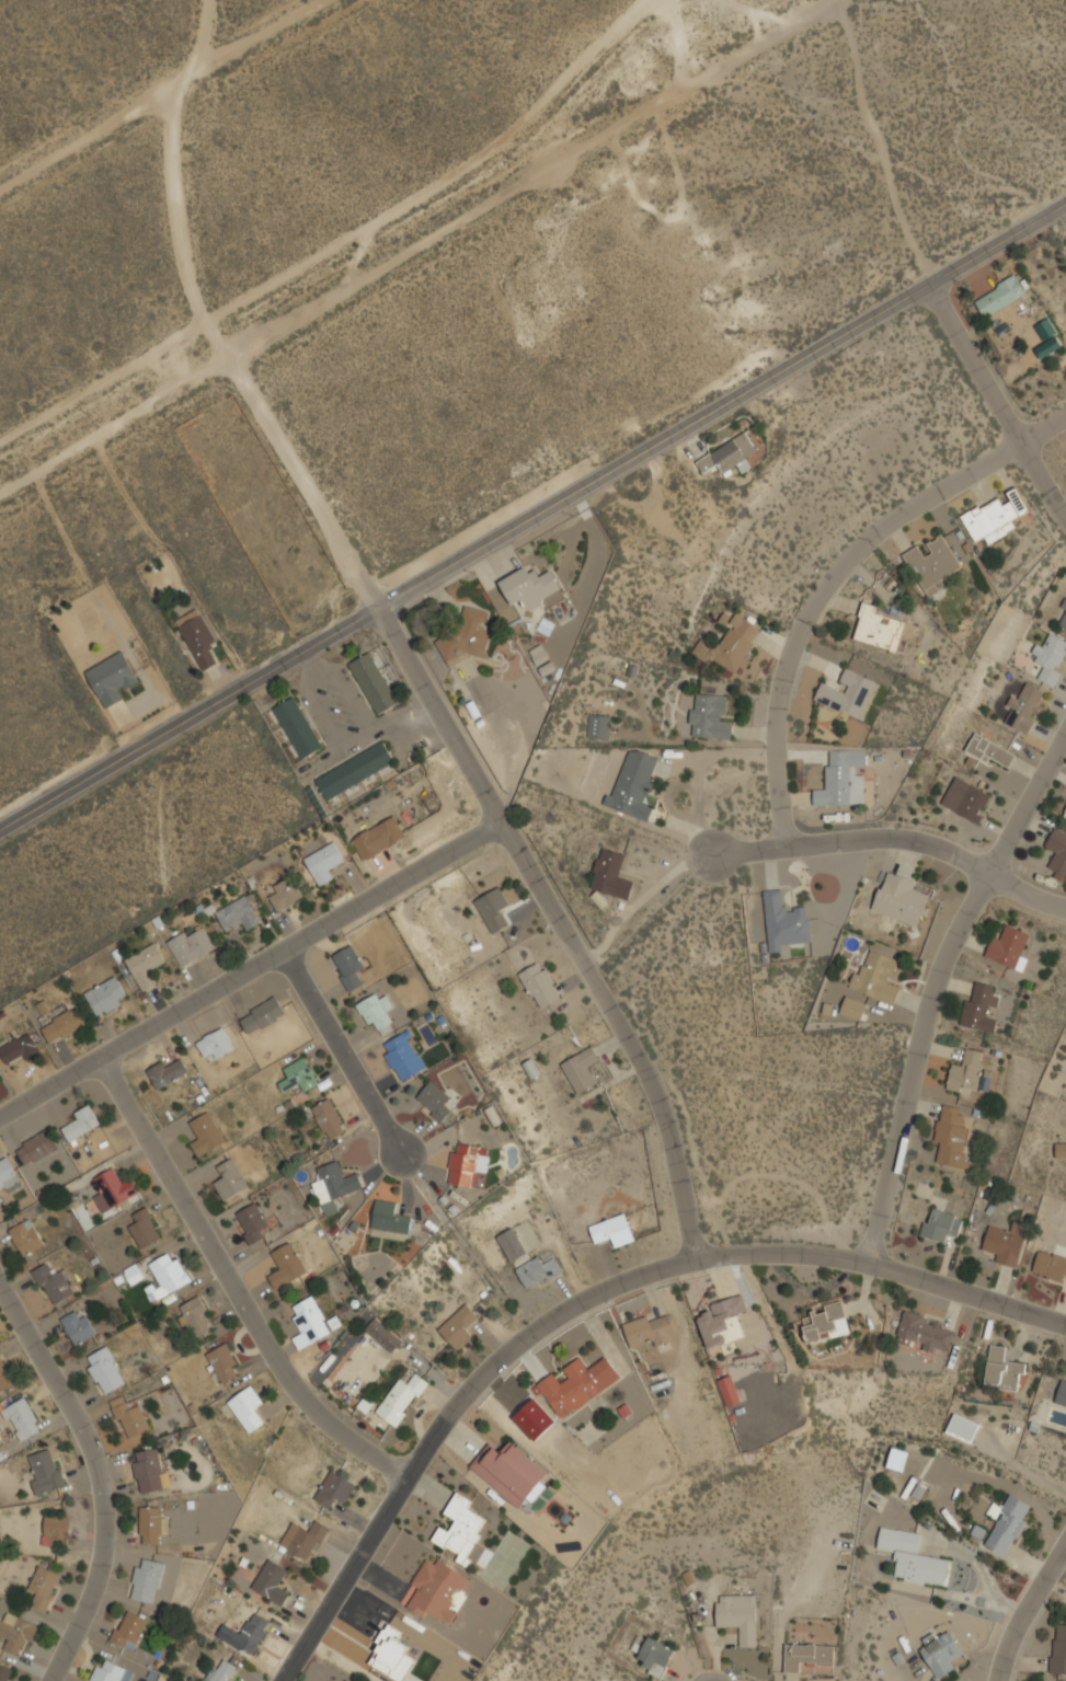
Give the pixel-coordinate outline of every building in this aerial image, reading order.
[(976,303),(988,319),(1025,287),(1012,273),(976,303)] [(1035,324),(1042,340),(1057,334),(1049,317),(1035,324)] [(1034,349),(1041,359),(1062,345),(1055,335),(1034,349)] [(723,474),(747,460),(746,458),(757,451),(746,431),(697,460),(703,473),(718,464),(723,474)] [(960,515),(974,542),(985,537),(988,543),(1012,530),(1009,522),(1029,511),(1016,486),(1006,492),(1010,499),(1001,504),(996,496),(960,515)] [(902,555),(929,599),(945,589),(940,580),(962,566),(941,534),(922,546),(920,543),(902,555)] [(500,582),(512,605),(521,599),(527,609),(562,589),(551,569),(541,575),(535,562),(500,582)] [(863,601),(852,640),(893,650),(904,612),(863,601)] [(1065,628),(1065,604),(1057,624),(1065,628)] [(435,640),(451,668),(485,648),(483,644),(495,636),(477,605),(461,613),(467,621),(435,640)] [(174,622),(204,670),(218,661),(209,646),(217,642),(197,608),(174,622)] [(763,630),(737,614),(718,646),(701,636),(694,649),(735,675),(763,630)] [(1056,686),(1065,652),(1065,640),(1046,634),(1043,646),(1035,644),(1030,661),(1041,665),(1036,680),(1056,686)] [(125,696),(121,689),(138,679),(123,649),(85,670),(105,707),(125,696)] [(399,702),(372,650),(349,663),(376,714),(399,702)] [(879,681),(845,669),(838,688),(821,681),(813,703),(864,721),(879,681)] [(1028,734),(1047,691),(1027,682),(1021,694),(1015,691),(1000,722),(1028,734)] [(733,721),(725,721),(727,696),(694,693),(689,737),(731,740),(733,721)] [(299,760),(323,748),(295,695),(272,707),(299,760)] [(608,714),(588,714),(588,737),(608,737),(608,714)] [(1006,772),(1016,755),(976,732),(965,748),(1006,772)] [(314,776),(325,798),(397,763),(386,741),(314,776)] [(608,807),(649,820),(654,804),(645,801),(660,757),(628,747),(608,807)] [(866,750),(825,750),(825,787),(813,787),(813,806),(866,806),(864,771),(866,771),(866,750)] [(993,794),(953,776),(940,806),(979,824),(993,794)] [(405,837),(393,815),(352,839),(364,860),(405,837)] [(1054,827),(1044,845),(1055,852),(1047,866),(1058,872),(1055,877),(1065,884),(1065,833),(1054,827)] [(303,859),(319,885),(337,874),(332,866),(344,860),(333,841),(303,859)] [(624,854),(601,848),(589,887),(629,900),(634,882),(618,876),(624,854)] [(932,886),(884,870),(870,911),(918,926),(932,886)] [(267,887),(275,909),(302,899),(295,877),(267,887)] [(473,900),(491,934),(508,925),(501,909),(508,905),(500,887),(473,900)] [(764,889),(767,947),(811,945),(807,908),(786,909),(784,888),(764,889)] [(226,931),(241,922),(245,930),(262,921),(248,895),(216,911),(226,931)] [(180,965),(215,951),(204,924),(169,939),(180,965)] [(984,956),(1018,970),(1032,934),(1008,924),(1004,936),(994,932),(984,956)] [(148,976),(168,962),(153,942),(125,962),(145,991),(153,985),(148,976)] [(345,991),(362,985),(356,971),(363,969),(353,945),(331,955),(345,991)] [(850,989),(893,1004),(899,987),(890,983),(898,960),(864,948),(850,989)] [(518,972),(538,1009),(561,995),(541,960),(518,972)] [(129,999),(116,976),(84,993),(98,1016),(129,999)] [(994,986),(975,981),(973,992),(966,991),(959,1025),(994,1032),(997,1018),(987,1017),(994,986)] [(393,1027),(386,1012),(393,1009),(383,989),(356,1003),(368,1028),(377,1024),(382,1033),(393,1027)] [(285,1013),(274,995),(238,1018),(249,1036),(285,1013)] [(839,1013),(860,1021),(866,1004),(846,997),(839,1013)] [(49,1043),(87,1025),(79,1008),(41,1025),(49,1043)] [(233,1046),(221,1026),(194,1043),(207,1062),(233,1046)] [(7,1067),(39,1050),(30,1032),(0,1047),(0,1053),(7,1067)] [(380,1044),(396,1081),(424,1069),(409,1032),(380,1044)] [(577,1094),(598,1082),(588,1064),(599,1058),(592,1046),(560,1064),(577,1094)] [(986,1052),(966,1047),(962,1066),(952,1063),(945,1087),(976,1095),(986,1052)] [(146,1071),(156,1090),(188,1073),(180,1053),(146,1071)] [(288,1079),(277,1083),(282,1092),(297,1084),(300,1092),(318,1083),(306,1057),(283,1068),(288,1079)] [(522,1063),(531,1079),(538,1075),(529,1059),(522,1063)] [(439,1122),(450,1112),(444,1105),(449,1098),(431,1080),(413,1098),(439,1122)] [(326,1141),(346,1131),(330,1097),(310,1107),(326,1141)] [(933,1141),(940,1143),(937,1163),(961,1167),(971,1109),(940,1104),(933,1141)] [(71,1124),(61,1128),(68,1142),(101,1128),(91,1105),(67,1115),(71,1124)] [(226,1141),(209,1110),(188,1121),(196,1133),(187,1138),(198,1156),(226,1141)] [(14,1148),(26,1167),(58,1148),(46,1129),(14,1148)] [(447,1184),(473,1187),(474,1172),(486,1174),(490,1148),(452,1142),(447,1184)] [(1054,1143),(1055,1159),(1065,1159),(1065,1143),(1054,1143)] [(21,1183),(9,1155),(0,1159),(0,1192),(21,1183)] [(221,1176),(211,1184),(225,1201),(250,1184),(230,1158),(215,1168),(221,1176)] [(311,1183),(324,1216),(342,1209),(337,1197),(363,1187),(357,1174),(346,1178),(339,1159),(317,1167),(321,1179),(311,1183)] [(137,1193),(127,1175),(118,1179),(112,1167),(94,1177),(100,1188),(90,1193),(102,1213),(137,1193)] [(397,1213),(398,1202),(376,1199),(370,1229),(409,1234),(412,1216),(397,1213)] [(260,1227),(266,1223),(256,1201),(232,1213),(249,1245),(264,1237),(260,1227)] [(128,1228),(140,1250),(163,1236),(146,1206),(130,1214),(136,1224),(128,1228)] [(963,1216),(927,1208),(920,1237),(944,1242),(947,1233),(959,1236),(963,1216)] [(608,1240),(611,1248),(634,1240),(624,1212),(588,1225),(595,1244),(608,1240)] [(24,1257),(46,1244),(30,1217),(8,1230),(24,1257)] [(1028,1225),(1015,1222),(1012,1231),(988,1225),(982,1247),(995,1251),(993,1262),(1017,1268),(1028,1225)] [(496,1235),(509,1263),(527,1254),(514,1227),(496,1235)] [(266,1254),(277,1273),(268,1277),(275,1289),(307,1273),(290,1241),(266,1254)] [(152,1304),(191,1280),(172,1248),(145,1266),(159,1288),(147,1294),(152,1304)] [(1039,1248),(1031,1274),(1065,1283),(1065,1279),(1065,1256),(1039,1248)] [(554,1257),(545,1263),(541,1254),(514,1268),(526,1290),(562,1271),(554,1257)] [(53,1271),(46,1262),(31,1273),(54,1306),(77,1291),(60,1267),(53,1271)] [(707,1314),(697,1316),(706,1348),(744,1338),(738,1314),(747,1312),(742,1294),(704,1304),(707,1314)] [(332,1329),(310,1296),(287,1310),(310,1345),(332,1329)] [(179,1319),(183,1329),(193,1325),(197,1336),(213,1328),(198,1297),(179,1304),(184,1315),(179,1319)] [(850,1333),(841,1301),(810,1310),(812,1317),(801,1320),(807,1344),(850,1333)] [(468,1325),(478,1316),(466,1303),(436,1328),(456,1350),(475,1334),(468,1325)] [(74,1346),(96,1333),(81,1306),(59,1320),(74,1346)] [(622,1325),(630,1347),(653,1339),(655,1347),(676,1340),(666,1312),(622,1325)] [(950,1354),(956,1326),(902,1313),(896,1339),(922,1346),(922,1347),(950,1354)] [(403,1339),(375,1316),(363,1332),(391,1354),(403,1339)] [(206,1351),(218,1382),(240,1373),(228,1344),(206,1351)] [(1007,1347),(989,1345),(984,1386),(1022,1391),(1025,1363),(1005,1360),(1007,1347)] [(127,1382),(107,1346),(83,1358),(102,1394),(127,1382)] [(0,1354),(0,1390),(14,1383),(0,1354)] [(561,1419),(621,1379),(606,1356),(587,1369),(578,1357),(562,1369),(566,1377),(559,1382),(552,1372),(536,1383),(561,1419)] [(400,1377),(375,1412),(397,1427),(428,1382),(415,1372),(408,1382),(400,1377)] [(740,1403),(732,1374),(718,1379),(726,1406),(740,1403)] [(1061,1378),(1054,1404),(1065,1407),(1065,1379),(1061,1378)] [(264,1404),(250,1384),(226,1402),(249,1434),(264,1421),(256,1411),(264,1404)] [(127,1406),(123,1395),(108,1401),(124,1440),(149,1430),(138,1402),(127,1406)] [(2,1408),(19,1442),(42,1430),(25,1397),(2,1408)] [(978,1424),(954,1413),(946,1432),(970,1442),(978,1424)] [(468,1466),(518,1508),(527,1499),(529,1500),(551,1474),(509,1440),(501,1451),(490,1441),(468,1466)] [(903,1472),(909,1452),(892,1447),(885,1466),(903,1472)] [(36,1495),(66,1486),(55,1448),(24,1457),(36,1495)] [(164,1488),(157,1448),(130,1453),(138,1493),(164,1488)] [(344,1505),(356,1485),(331,1470),(313,1499),(330,1509),(335,1499),(344,1505)] [(431,1541),(457,1556),(455,1561),(467,1567),(471,1561),(484,1568),(494,1552),(474,1542),(486,1520),(467,1509),(472,1500),(456,1492),(443,1515),(454,1520),(448,1531),(439,1527),(431,1541)] [(1033,1508),(1011,1495),(983,1545),(1005,1557),(1033,1508)] [(168,1517),(160,1517),(160,1507),(138,1507),(138,1544),(158,1544),(158,1533),(168,1533),(168,1517)] [(43,1545),(67,1546),(68,1515),(44,1515),(43,1545)] [(310,1531),(300,1525),(285,1548),(308,1563),(329,1529),(317,1520),(310,1531)] [(878,1550),(897,1552),(893,1580),(945,1587),(949,1561),(918,1556),(920,1532),(880,1528),(878,1550)] [(163,1563),(138,1557),(128,1598),(153,1604),(163,1563)] [(471,1579),(437,1558),(435,1563),(426,1557),(411,1584),(417,1588),(405,1609),(422,1619),(426,1611),(445,1623),(471,1579)] [(289,1568),(265,1558),(251,1592),(283,1604),(287,1592),(280,1590),(289,1568)] [(47,1612),(64,1574),(38,1564),(27,1590),(35,1593),(31,1605),(47,1612)] [(737,1647),(757,1647),(757,1594),(715,1593),(714,1625),(737,1626),(737,1647)] [(148,1620),(124,1609),(110,1640),(135,1651),(148,1620)] [(252,1657),(270,1620),(251,1611),(241,1632),(223,1623),(216,1639),(252,1657)] [(9,1612),(4,1622),(0,1620),(0,1635),(8,1638),(3,1649),(23,1658),(37,1624),(9,1612)] [(396,1680),(404,1680),(416,1660),(405,1654),(410,1646),(398,1638),(402,1632),(389,1623),(365,1662),(396,1680)] [(1065,1674),(1065,1623),(1053,1623),(1052,1673),(1065,1674)] [(952,1660),(963,1653),(947,1628),(918,1648),(938,1679),(956,1667),(952,1660)] [(652,1668),(656,1662),(666,1667),(675,1649),(648,1636),(636,1660),(652,1668)] [(783,1671),(799,1672),(799,1665),(833,1666),(833,1644),(784,1643),(783,1671)] [(100,1657),(89,1680),(131,1680),(135,1672),(100,1657)] [(219,1657),(205,1680),(232,1680),(239,1668),(219,1657)] [(14,1670),(0,1664),(0,1680),(10,1680),(14,1670)]
